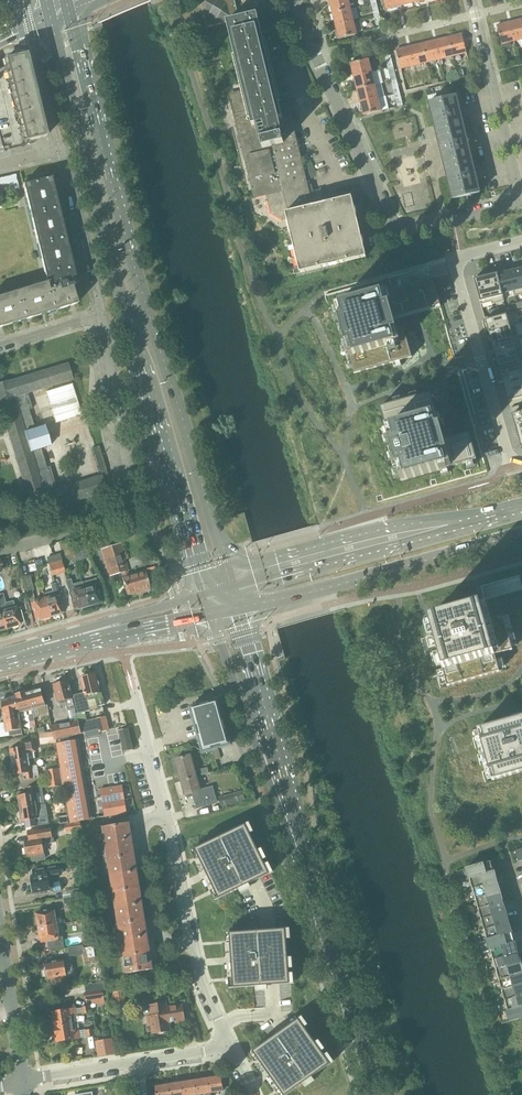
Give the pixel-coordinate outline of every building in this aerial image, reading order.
[(207,28),(227,23),(244,90),(230,94),(232,102),(236,117),(252,183),(255,196),(266,193),(271,214),(282,221),(287,220),(285,212),(321,204),(323,199),(324,198),(323,196),(322,193),(321,189),(310,192),(308,183),(307,181),(297,140),(292,121),(291,115),(283,117),(257,15),(248,17),(247,12),(242,9),(237,10),(236,5),(235,0),(200,0),(207,28)] [(329,0),(332,13),(351,9),(348,0),(330,0),(329,0)] [(399,7),(398,0),(384,0),(386,10),(399,7)] [(371,4),(374,17),(380,15),(377,2),(371,4)] [(351,9),(332,13),(335,26),(354,22),(351,9)] [(377,29),(383,28),(380,15),(374,17),(377,29)] [(510,23),(515,41),(521,40),(521,20),(510,23)] [(354,22),(335,26),(339,39),(357,35),(354,22)] [(501,45),(515,41),(510,23),(497,26),(501,45)] [(462,34),(449,37),(454,56),(460,55),(467,53),(464,41),(463,39),(462,34)] [(438,40),(436,40),(440,60),(454,56),(449,37),(438,40)] [(422,44),(427,63),(440,60),(436,40),(433,41),(422,44)] [(412,46),(409,47),(414,66),(427,63),(422,44),(412,46)] [(415,71),(414,66),(409,47),(396,50),(401,70),(409,67),(411,72),(415,71)] [(385,56),(388,68),(394,67),(391,54),(385,56)] [(25,142),(33,140),(46,137),(26,55),(5,60),(25,142)] [(351,64),(354,76),(372,72),(369,59),(351,64)] [(388,68),(391,81),(397,79),(394,67),(388,68)] [(357,89),(375,85),(372,72),(354,76),(357,89)] [(391,81),(395,94),(400,92),(397,79),(391,81)] [(357,89),(360,102),(378,98),(375,85),(357,89)] [(395,94),(398,107),(403,106),(400,92),(395,94)] [(437,135),(464,129),(456,97),(429,103),(437,135)] [(381,111),(378,98),(360,102),(363,116),(381,111)] [(472,161),(464,129),(437,135),(445,167),(472,161)] [(480,193),(477,183),(472,161),(445,167),(453,199),(480,193)] [(18,188),(17,183),(15,174),(8,176),(11,189),(18,188)] [(5,191),(11,189),(8,176),(2,177),(5,191)] [(22,182),(30,214),(58,207),(51,177),(27,182),(26,181),(22,182)] [(321,204),(285,212),(287,220),(289,228),(300,273),(366,257),(365,253),(364,248),(355,211),(352,196),(333,201),(330,201),(330,202),(323,199),(321,204)] [(66,238),(58,207),(30,214),(38,244),(66,238)] [(73,268),(66,238),(38,244),(45,274),(73,268)] [(77,283),(73,268),(45,274),(47,281),(46,282),(54,311),(77,304),(72,284),(77,283)] [(509,271),(514,291),(521,289),(521,271),(521,268),(509,271)] [(509,271),(497,274),(502,294),(514,291),(509,271)] [(497,274),(486,277),(491,299),(503,296),(502,294),(497,274)] [(486,277),(474,280),(480,302),(481,305),(492,302),(491,299),(486,277)] [(389,278),(325,296),(327,302),(381,495),(376,496),(378,502),(487,472),(459,371),(455,358),(440,305),(433,278),(432,279),(393,290),(389,278)] [(46,282),(16,291),(24,320),(54,311),(46,282)] [(24,320),(16,291),(0,296),(0,327),(24,320)] [(511,313),(485,321),(488,333),(514,325),(511,313)] [(514,325),(488,333),(492,344),(518,336),(514,325)] [(518,336),(492,344),(495,355),(521,348),(518,336)] [(495,355),(498,367),(521,360),(521,351),(521,348),(495,355)] [(498,367),(502,378),(521,372),(521,360),(498,367)] [(108,477),(98,445),(92,446),(101,475),(57,489),(50,467),(47,468),(41,449),(51,446),(45,426),(35,429),(29,409),(32,409),(27,393),(73,378),(68,362),(67,363),(68,364),(50,369),(50,368),(49,368),(49,369),(37,373),(37,372),(36,372),(36,373),(23,377),(23,376),(22,377),(22,378),(10,381),(9,379),(0,382),(0,402),(3,410),(0,411),(0,417),(4,416),(10,435),(9,436),(9,437),(10,437),(16,455),(15,455),(15,456),(16,456),(22,474),(21,475),(21,476),(22,475),(28,494),(27,494),(27,495),(28,495),(34,514),(33,514),(33,515),(49,510),(48,508),(72,501),(72,502),(73,501),(73,500),(84,497),(84,498),(85,497),(85,496),(105,490),(106,491),(107,491),(103,479),(108,477)] [(502,378),(505,389),(521,384),(521,372),(502,378)] [(82,415),(72,384),(46,392),(56,423),(82,415)] [(505,389),(509,402),(521,398),(521,384),(505,389)] [(519,406),(510,408),(512,414),(521,412),(519,406)] [(512,416),(521,448),(521,413),(512,416)] [(24,519),(17,521),(20,531),(27,529),(24,519)] [(128,570),(120,542),(101,548),(109,576),(121,572),(123,577),(122,577),(126,594),(140,590),(140,592),(150,589),(144,571),(129,575),(127,570),(128,570)] [(88,557),(84,545),(72,549),(76,561),(88,557)] [(57,572),(58,574),(65,572),(59,553),(53,555),(54,561),(57,572)] [(52,576),(58,574),(57,572),(54,561),(53,555),(46,557),(50,568),(52,576)] [(42,620),(50,618),(44,599),(35,602),(32,591),(34,591),(30,575),(23,577),(30,603),(29,603),(31,610),(33,610),(36,620),(42,618),(42,620)] [(83,587),(82,588),(88,607),(96,604),(95,603),(100,601),(97,591),(99,591),(97,584),(98,584),(96,579),(82,583),(83,587)] [(80,609),(88,607),(82,588),(83,587),(82,583),(73,585),(72,580),(66,582),(68,592),(70,599),(72,599),(74,609),(80,607),(80,609)] [(52,597),(44,599),(50,618),(56,616),(56,614),(62,613),(59,602),(61,602),(56,584),(51,585),(53,592),(51,592),(52,597)] [(416,605),(425,638),(421,639),(426,656),(430,655),(453,737),(449,738),(454,755),(458,754),(467,787),(485,782),(485,783),(492,781),(521,772),(521,590),(485,600),(481,586),(416,605)] [(5,629),(19,625),(19,623),(23,622),(19,608),(16,609),(13,601),(6,603),(3,594),(0,594),(0,612),(5,629)] [(102,690),(101,691),(96,674),(82,678),(86,692),(74,695),(78,714),(91,711),(88,700),(96,698),(98,706),(105,704),(102,690)] [(75,709),(72,698),(68,681),(55,685),(59,701),(60,701),(61,706),(67,705),(69,710),(75,709)] [(29,692),(28,692),(33,710),(34,714),(34,717),(49,713),(49,710),(48,705),(46,706),(41,689),(35,690),(33,690),(30,690),(29,692)] [(16,696),(15,696),(20,713),(33,710),(28,692),(22,694),(20,693),(17,694),(16,696)] [(3,699),(2,700),(3,710),(2,712),(3,715),(4,717),(6,728),(7,729),(7,732),(9,732),(10,735),(10,736),(23,734),(22,729),(20,713),(15,696),(9,698),(7,697),(4,698),(3,699)] [(192,707),(203,750),(229,743),(218,700),(192,707)] [(98,718),(79,723),(81,733),(100,729),(101,732),(110,730),(107,716),(98,718)] [(76,734),(81,733),(79,723),(78,720),(52,726),(55,739),(76,734)] [(0,729),(0,736),(0,737),(10,736),(10,735),(9,732),(7,732),(7,729),(6,728),(0,729)] [(133,750),(128,728),(127,729),(119,731),(124,752),(133,750)] [(53,732),(39,734),(40,745),(54,743),(53,732)] [(56,743),(77,740),(76,734),(55,739),(56,743)] [(10,751),(12,762),(30,759),(35,758),(35,752),(33,740),(22,742),(22,748),(12,749),(10,751)] [(78,740),(77,740),(56,743),(58,752),(79,748),(78,740)] [(58,752),(59,760),(81,756),(79,748),(58,752)] [(177,759),(183,780),(198,776),(192,754),(177,759)] [(82,764),(81,756),(59,760),(60,767),(82,764)] [(27,773),(28,779),(36,778),(36,776),(39,776),(38,766),(31,767),(30,759),(12,762),(14,773),(16,774),(27,773)] [(60,767),(62,775),(84,771),(82,764),(60,767)] [(46,770),(48,780),(62,778),(62,775),(60,767),(46,770)] [(199,770),(201,776),(209,773),(208,768),(208,767),(199,770)] [(62,775),(62,778),(63,783),(85,779),(84,771),(62,775)] [(187,795),(193,793),(197,808),(217,802),(212,787),(202,790),(198,776),(183,780),(187,795)] [(49,788),(64,785),(63,783),(62,778),(48,780),(49,788)] [(63,783),(64,785),(65,791),(86,787),(85,779),(63,783)] [(18,799),(17,799),(18,806),(19,806),(20,809),(44,805),(44,804),(41,786),(37,787),(37,786),(29,787),(30,794),(19,796),(18,798),(18,799)] [(103,803),(125,799),(123,786),(100,789),(103,803)] [(65,791),(66,798),(88,795),(86,787),(65,791)] [(219,797),(221,806),(245,800),(243,791),(219,797)] [(88,795),(66,798),(67,806),(89,802),(88,795)] [(127,813),(125,799),(103,803),(105,817),(127,813)] [(69,814),(90,810),(89,802),(67,806),(69,814)] [(20,812),(19,812),(20,818),(21,818),(21,820),(23,821),(24,821),(25,828),(29,828),(50,824),(46,804),(44,804),(44,805),(20,809),(20,812)] [(90,810),(69,814),(70,823),(92,819),(93,819),(92,817),(92,818),(90,810)] [(57,825),(57,826),(65,824),(65,823),(69,822),(67,815),(57,816),(59,825),(57,825)] [(65,824),(57,826),(58,829),(66,828),(66,832),(81,830),(80,822),(65,824)] [(130,823),(103,827),(105,837),(108,837),(118,900),(141,896),(137,871),(135,854),(130,823)] [(246,825),(195,849),(219,899),(270,874),(246,825)] [(26,848),(25,848),(26,854),(27,854),(27,856),(33,855),(34,861),(46,859),(44,853),(45,853),(44,844),(50,843),(54,843),(52,828),(28,832),(29,841),(25,841),(26,848)] [(470,879),(494,871),(494,870),(494,871),(491,861),(480,864),(478,863),(477,865),(467,868),(468,872),(467,874),(469,876),(470,879)] [(51,890),(51,888),(52,888),(54,890),(56,892),(62,891),(63,889),(64,886),(62,884),(60,882),(55,883),(55,881),(54,876),(62,875),(61,868),(53,869),(53,871),(41,873),(41,871),(34,872),(35,878),(31,879),(34,893),(51,890)] [(472,886),(473,889),(497,882),(494,871),(470,879),(471,883),(470,885),(472,886)] [(500,892),(497,882),(473,889),(474,893),(473,895),(475,896),(476,899),(500,892)] [(73,889),(74,896),(74,897),(88,894),(87,887),(73,889)] [(478,906),(479,910),(503,902),(500,892),(476,899),(477,903),(476,905),(478,906)] [(74,897),(74,896),(63,898),(64,905),(89,900),(88,894),(74,897)] [(141,896),(118,900),(128,963),(125,963),(127,974),(153,969),(148,937),(145,920),(141,896)] [(506,912),(503,902),(479,910),(480,913),(479,915),(481,916),(482,920),(506,912)] [(37,914),(40,928),(57,925),(55,912),(37,914)] [(509,923),(506,912),(482,920),(483,923),(482,925),(484,926),(485,930),(509,923)] [(512,932),(509,923),(485,930),(486,933),(485,935),(487,936),(488,939),(488,940),(512,932)] [(57,925),(40,928),(42,941),(48,940),(50,951),(65,948),(63,938),(59,938),(57,925)] [(286,929),(230,933),(234,988),(290,984),(286,929)] [(515,943),(512,932),(488,940),(488,939),(487,939),(488,943),(487,945),(489,947),(490,950),(491,950),(515,943)] [(96,943),(82,945),(85,963),(99,960),(96,943)] [(494,960),(518,953),(515,943),(491,950),(492,954),(491,956),(493,957),(494,960)] [(521,963),(518,953),(494,960),(495,964),(494,966),(496,967),(497,970),(521,963)] [(60,978),(73,976),(71,959),(57,961),(57,963),(46,965),(48,979),(60,977),(60,978)] [(500,980),(521,973),(521,967),(521,963),(497,970),(498,974),(496,976),(499,977),(500,980)] [(500,980),(501,984),(499,986),(502,987),(503,991),(521,985),(521,973),(500,980)] [(86,1000),(103,998),(107,997),(105,982),(85,985),(86,992),(85,993),(86,1000)] [(506,1001),(521,996),(521,985),(503,991),(504,994),(502,997),(505,998),(506,1001)] [(114,992),(116,1006),(126,1005),(123,991),(114,992)] [(521,1007),(521,996),(506,1001),(506,1004),(505,1006),(507,1007),(508,1010),(508,1011),(521,1007)] [(151,1026),(152,1034),(171,1031),(170,1023),(177,1023),(186,1022),(183,1004),(168,1006),(167,1002),(150,1005),(151,1015),(147,1016),(148,1026),(151,1026)] [(508,1011),(508,1010),(509,1014),(508,1016),(510,1018),(511,1021),(521,1018),(521,1019),(521,1007),(508,1011)] [(55,1027),(75,1024),(74,1015),(78,1015),(77,1009),(53,1013),(55,1027)] [(253,1051),(284,1094),(287,1094),(331,1064),(299,1019),(253,1051)] [(75,1024),(55,1027),(57,1041),(82,1037),(81,1031),(77,1032),(75,1024)] [(99,1056),(114,1054),(112,1039),(96,1041),(97,1046),(98,1053),(99,1056)] [(216,1077),(208,1078),(210,1093),(224,1090),(224,1092),(232,1091),(230,1087),(223,1088),(221,1076),(216,1077)] [(210,1093),(208,1078),(195,1080),(197,1094),(206,1093),(206,1094),(211,1094),(210,1093)] [(197,1094),(195,1080),(182,1082),(184,1094),(197,1094)] [(182,1082),(169,1084),(171,1094),(184,1094),(182,1082)] [(169,1084),(156,1086),(157,1093),(156,1093),(156,1094),(157,1094),(171,1094),(169,1084)]
